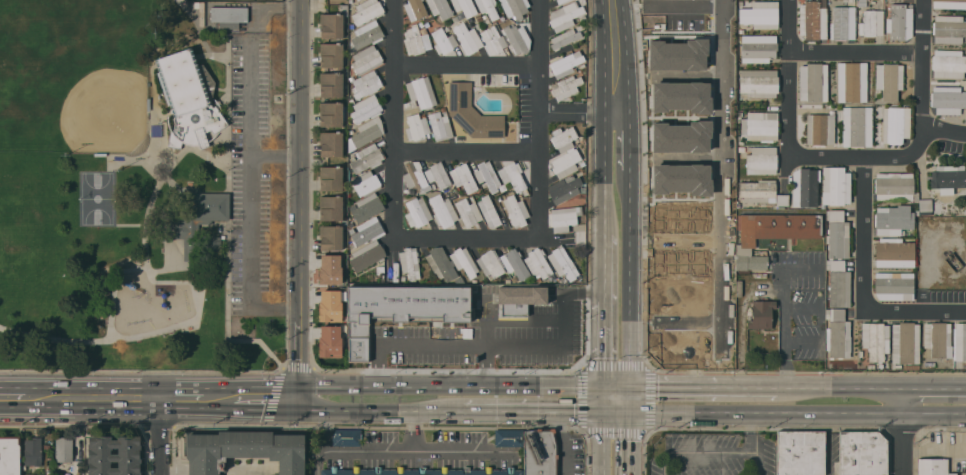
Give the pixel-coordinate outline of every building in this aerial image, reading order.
[(377,1),(379,0),(384,11),(383,11),(384,13),(376,17),(375,15),(357,25),(356,24),(355,24),(354,21),(354,20),(351,14),(358,11),(355,5),(364,0),(376,0),(377,1)] [(409,2),(408,0),(422,0),(428,14),(411,21),(410,21),(406,23),(404,19),(409,17),(403,4),(409,2)] [(434,15),(426,0),(446,0),(451,10),(452,9),(454,12),(453,12),(453,14),(442,20),(439,13),(434,15)] [(456,11),(451,0),(472,0),(477,12),(466,18),(462,8),(456,11)] [(481,13),(475,0),(495,0),(497,4),(494,6),(499,17),(491,21),(487,10),(481,13)] [(508,18),(499,0),(528,0),(530,5),(527,7),(528,11),(521,14),(523,17),(516,21),(513,15),(508,18)] [(575,0),(578,6),(583,5),(586,11),(572,18),(574,24),(556,33),(553,27),(552,27),(549,20),(550,20),(550,11),(575,0)] [(778,0),(778,28),(753,28),(753,23),(748,23),(748,24),(743,24),(743,23),(739,23),(739,8),(752,8),(752,0),(778,0)] [(827,38),(819,38),(819,40),(805,40),(805,35),(800,35),(799,4),(805,4),(805,0),(819,0),(819,7),(827,7),(827,38)] [(932,8),(965,9),(965,0),(932,0),(932,8)] [(890,32),(886,32),(886,18),(890,18),(891,3),(906,3),(906,7),(908,8),(909,3),(913,3),(912,36),(905,39),(898,39),(890,38),(890,32)] [(329,37),(329,38),(321,38),(321,30),(321,25),(320,25),(320,13),(339,13),(340,4),(348,4),(348,16),(343,16),(343,37),(329,37)] [(239,28),(220,28),(220,21),(210,21),(210,6),(248,6),(248,21),(239,21),(239,28)] [(855,38),(848,38),(848,39),(846,39),(846,40),(835,40),(835,39),(830,39),(830,22),(833,22),(833,6),(855,6),(855,38)] [(883,34),(876,34),(876,35),(874,35),(874,36),(865,36),(865,35),(863,35),(859,35),(858,22),(864,22),(863,10),(883,10),(883,34)] [(962,21),(965,21),(965,36),(962,36),(962,43),(934,43),(934,35),(933,35),(933,34),(933,22),(934,22),(934,20),(934,15),(962,15),(962,21)] [(356,49),(351,38),(356,36),(353,30),(375,19),(378,25),(379,24),(384,35),(382,36),(383,38),(373,43),(372,41),(356,49)] [(483,45),(478,48),(478,49),(468,55),(467,53),(465,55),(460,46),(461,45),(460,43),(461,42),(453,27),(463,21),(468,30),(474,27),(483,45)] [(420,35),(427,33),(432,47),(425,49),(425,51),(414,55),(413,53),(408,54),(403,39),(405,38),(403,31),(406,30),(406,28),(411,27),(411,24),(417,23),(420,35)] [(500,36),(502,35),(508,45),(502,48),(503,48),(502,49),(503,49),(493,55),(492,54),(489,56),(484,47),(487,46),(484,40),(483,41),(481,37),(482,36),(479,32),(494,24),(500,36)] [(524,54),(522,51),(517,54),(502,27),(509,24),(510,27),(515,24),(517,28),(523,25),(530,39),(529,50),(529,51),(524,54)] [(447,36),(452,33),(458,44),(453,47),(454,48),(452,49),(453,50),(444,55),(444,53),(443,54),(442,52),(438,54),(434,45),(437,43),(435,39),(433,40),(432,38),(433,37),(431,32),(442,26),(447,36)] [(559,47),(560,48),(555,50),(554,49),(552,50),(550,45),(552,43),(550,38),(573,27),(575,32),(580,30),(582,36),(559,47)] [(742,62),(742,40),(739,40),(739,35),(776,35),(776,42),(777,42),(777,49),(776,49),(776,57),(769,57),(769,62),(742,62)] [(343,67),(320,67),(320,43),(343,43),(343,67)] [(358,76),(351,63),(355,61),(352,55),(373,44),(376,49),(377,49),(377,50),(378,49),(383,58),(383,59),(382,60),(383,62),(358,76)] [(203,64),(215,82),(211,104),(213,107),(216,105),(228,124),(214,133),(211,129),(205,133),(209,145),(200,148),(199,145),(194,145),(190,145),(185,143),(182,142),(181,148),(168,146),(170,131),(173,132),(175,122),(173,118),(174,117),(170,104),(168,105),(157,72),(159,71),(155,59),(191,46),(198,65),(203,64)] [(579,49),(581,55),(583,54),(585,60),(572,66),(574,71),(556,79),(554,74),(553,74),(548,63),(550,63),(549,59),(558,55),(558,56),(562,55),(563,57),(579,49)] [(961,56),(965,56),(965,71),(963,71),(963,78),(933,77),(933,69),(931,69),(932,55),(934,55),(934,49),(962,50),(961,56)] [(827,101),(807,101),(807,99),(800,99),(800,65),(807,65),(807,62),(822,62),(822,64),(827,64),(827,101)] [(866,101),(837,101),(837,62),(867,62),(866,101)] [(903,89),(897,89),(897,100),(882,100),(882,89),(880,89),(880,92),(875,92),(876,64),(883,64),(883,63),(897,63),(897,64),(903,64),(903,89)] [(378,87),(379,89),(369,94),(369,93),(364,95),(359,97),(360,99),(358,100),(358,98),(356,99),(353,93),(354,93),(351,88),(354,86),(351,80),(350,81),(348,78),(353,76),(354,78),(374,69),(376,74),(377,74),(383,85),(378,87)] [(747,92),(739,92),(740,75),(740,73),(738,73),(738,69),(777,69),(777,76),(778,76),(778,92),(776,92),(776,97),(747,97),(747,92)] [(342,96),(320,96),(320,72),(342,72),(342,96)] [(557,101),(555,96),(554,96),(554,95),(552,96),(549,90),(551,90),(550,89),(552,89),(550,85),(573,74),(575,78),(580,75),(584,82),(582,83),(582,84),(579,86),(578,85),(576,85),(579,91),(557,101)] [(437,103),(432,105),(432,107),(427,109),(426,107),(421,109),(417,98),(415,99),(417,105),(411,107),(410,105),(405,107),(404,103),(411,101),(405,83),(411,81),(411,80),(423,76),(423,77),(427,75),(437,103)] [(449,81),(471,81),(471,105),(481,115),(504,114),(504,137),(471,137),(449,114),(449,81)] [(960,92),(965,92),(965,107),(960,107),(960,114),(935,114),(936,106),(931,106),(930,106),(931,92),(932,92),(932,91),(933,86),(960,87),(960,92)] [(374,93),(377,99),(378,99),(383,107),(382,107),(382,109),(380,110),(381,113),(371,118),(370,116),(369,117),(369,118),(365,120),(364,119),(361,121),(361,122),(358,124),(357,123),(356,123),(355,121),(354,122),(352,120),(353,119),(352,116),(351,117),(350,115),(351,114),(350,113),(355,110),(352,105),(374,93)] [(320,126),(320,102),(342,102),(342,106),(345,106),(345,120),(343,120),(343,126),(320,126)] [(435,141),(428,114),(440,110),(441,116),(442,116),(440,107),(445,106),(453,136),(435,141)] [(842,107),(872,107),(872,146),(864,146),(864,147),(851,147),(851,146),(842,146),(842,107)] [(883,107),(888,107),(910,107),(910,137),(903,137),(902,142),(901,142),(901,144),(889,144),(889,142),(882,142),(883,107)] [(807,113),(829,114),(829,110),(834,110),(834,144),(827,144),(812,144),(812,143),(806,143),(807,113)] [(406,116),(418,112),(420,118),(422,118),(421,114),(425,113),(430,132),(425,133),(426,136),(425,137),(425,138),(415,141),(414,140),(413,138),(408,140),(405,128),(409,127),(406,116)] [(747,139),(747,112),(778,112),(777,139),(747,139)] [(360,132),(357,126),(378,115),(381,120),(384,132),(379,135),(379,137),(376,138),(375,137),(373,138),(374,139),(371,141),(371,140),(366,142),(366,144),(363,146),(362,144),(360,146),(358,148),(358,147),(356,148),(353,142),(352,142),(350,139),(351,138),(350,137),(360,132)] [(578,136),(576,137),(577,138),(574,139),(574,138),(571,140),(574,145),(560,153),(557,147),(556,148),(556,147),(555,147),(550,139),(551,138),(550,137),(553,136),(551,131),(560,126),(562,131),(572,125),(578,136)] [(665,192),(665,183),(668,183),(669,126),(697,126),(697,127),(701,127),(701,157),(698,157),(698,186),(697,186),(697,193),(665,192)] [(342,155),(329,155),(329,156),(320,156),(320,149),(321,149),(321,144),(320,144),(320,131),(342,131),(342,155)] [(381,159),(382,162),(371,168),(370,165),(360,171),(361,171),(357,173),(355,173),(350,163),(360,157),(357,152),(374,142),(377,148),(380,146),(385,157),(381,159)] [(559,179),(556,173),(555,173),(548,162),(567,152),(566,150),(573,146),(574,148),(576,147),(582,158),(574,163),(576,166),(580,164),(579,163),(584,161),(586,164),(581,167),(578,169),(559,179)] [(746,173),(746,154),(751,154),(751,147),(776,146),(776,154),(777,154),(777,168),(776,168),(776,173),(746,173)] [(485,180),(479,183),(473,171),(479,169),(477,164),(483,161),(484,162),(489,160),(501,185),(504,183),(504,184),(506,189),(501,192),(498,186),(497,187),(498,190),(492,193),(485,180)] [(428,186),(424,188),(424,189),(418,192),(415,185),(409,188),(402,174),(409,171),(405,165),(411,162),(412,163),(417,161),(428,186)] [(443,168),(446,166),(447,170),(445,171),(451,183),(440,189),(435,179),(429,182),(423,171),(430,168),(429,166),(440,161),(443,168)] [(527,187),(516,193),(510,181),(504,184),(504,183),(497,170),(503,167),(503,166),(514,161),(515,163),(518,162),(522,171),(520,172),(527,187)] [(478,189),(467,194),(462,184),(456,187),(449,171),(454,168),(454,167),(465,162),(466,163),(469,162),(473,170),(470,172),(478,189)] [(361,198),(356,190),(352,192),(347,182),(357,176),(357,175),(365,170),(365,172),(380,163),(384,169),(375,173),(381,184),(380,185),(381,187),(361,198)] [(927,165),(965,164),(965,186),(955,187),(956,194),(928,195),(927,165)] [(319,190),(319,166),(342,166),(342,190),(319,190)] [(850,203),(844,203),(844,205),(829,204),(829,203),(825,203),(825,208),(820,208),(821,203),(822,203),(822,166),(844,166),(844,172),(850,172),(850,203)] [(809,168),(809,169),(820,169),(820,181),(817,181),(817,206),(798,206),(798,207),(792,207),(793,171),(800,168),(809,168)] [(876,200),(876,193),(875,193),(875,192),(875,179),(875,177),(876,177),(876,172),(912,172),(912,177),(913,177),(913,193),(913,200),(876,200)] [(563,178),(572,173),(575,178),(579,175),(583,183),(577,186),(580,192),(555,205),(549,192),(548,186),(563,178)] [(743,202),(743,196),(739,196),(739,182),(758,182),(758,179),(775,179),(775,182),(775,202),(743,202)] [(175,238),(175,223),(184,223),(184,189),(199,189),(199,192),(229,193),(229,220),(211,220),(211,223),(198,223),(198,260),(184,260),(184,238),(181,238),(175,238)] [(358,223),(348,205),(374,191),(376,195),(378,195),(385,208),(380,210),(381,211),(376,214),(376,213),(358,223)] [(709,193),(709,195),(713,195),(713,205),(709,205),(709,211),(659,211),(659,214),(650,214),(650,192),(665,192),(697,193),(709,193)] [(458,218),(453,221),(454,222),(453,223),(454,224),(444,228),(443,228),(441,224),(438,225),(433,214),(435,213),(428,198),(440,193),(444,201),(449,198),(458,218)] [(527,223),(520,227),(520,226),(515,228),(514,226),(513,224),(511,224),(510,220),(511,220),(510,217),(509,218),(507,215),(509,215),(502,200),(507,198),(506,196),(513,193),(517,202),(522,199),(530,216),(525,218),(527,223)] [(502,224),(495,227),(494,225),(489,228),(477,201),(482,199),(481,197),(488,194),(502,224)] [(790,204),(790,208),(785,208),(779,208),(779,205),(776,205),(776,194),(788,194),(788,204),(790,204)] [(342,220),(319,220),(319,196),(342,196),(342,220)] [(433,218),(428,220),(428,222),(417,227),(416,224),(410,226),(404,214),(410,212),(409,209),(407,210),(405,205),(406,205),(405,202),(416,197),(417,199),(422,196),(433,218)] [(459,218),(461,217),(454,202),(465,197),(469,205),(474,202),(482,218),(476,221),(477,222),(466,228),(465,226),(464,227),(459,218)] [(931,198),(932,211),(931,211),(931,214),(920,214),(920,211),(919,211),(919,199),(931,198)] [(901,230),(904,230),(904,235),(876,234),(876,228),(875,228),(875,226),(874,226),(875,214),(875,212),(876,212),(876,206),(897,207),(897,204),(910,205),(910,212),(914,212),(914,228),(901,228),(901,230)] [(582,206),(582,210),(582,214),(583,222),(568,224),(569,231),(553,233),(553,226),(552,226),(552,225),(551,225),(550,214),(551,214),(551,209),(582,206)] [(849,258),(841,258),(841,259),(837,259),(837,257),(832,257),(832,259),(829,259),(828,249),(827,249),(827,244),(829,244),(829,243),(826,243),(826,234),(829,234),(829,233),(827,233),(827,229),(829,229),(829,220),(826,220),(826,209),(843,209),(843,221),(849,221),(849,258)] [(821,214),(821,238),(755,237),(755,247),(751,247),(751,255),(767,255),(767,269),(747,269),(747,270),(735,270),(735,254),(736,254),(736,244),(740,244),(740,229),(737,229),(737,214),(821,214)] [(372,240),(371,238),(356,246),(350,235),(359,231),(356,226),(375,215),(378,221),(379,220),(384,230),(385,233),(372,240)] [(342,249),(329,249),(329,250),(320,250),(320,243),(321,243),(321,238),(319,238),(319,225),(342,225),(342,249)] [(220,235),(220,260),(206,260),(206,235),(220,235)] [(876,266),(876,258),(875,258),(875,254),(876,254),(876,247),(875,246),(875,243),(876,243),(876,241),(879,241),(879,237),(902,238),(902,241),(914,242),(914,267),(876,266)] [(349,260),(354,257),(351,253),(376,238),(380,245),(381,244),(387,254),(385,254),(386,255),(383,257),(385,259),(380,262),(378,259),(356,272),(349,260)] [(570,259),(582,277),(578,280),(576,278),(570,282),(564,272),(559,275),(547,255),(552,252),(551,251),(558,247),(557,246),(561,244),(570,259)] [(408,271),(402,272),(399,252),(405,251),(404,247),(410,246),(411,248),(416,247),(416,250),(416,251),(417,251),(418,255),(416,255),(417,257),(418,257),(419,260),(417,261),(418,262),(419,269),(420,278),(415,279),(416,280),(409,281),(408,271)] [(449,260),(451,259),(454,265),(453,265),(458,276),(447,282),(443,276),(437,279),(424,256),(430,253),(428,250),(435,246),(441,246),(449,260)] [(479,270),(475,272),(476,275),(470,279),(463,266),(457,270),(449,254),(454,252),(453,250),(460,246),(461,249),(465,246),(479,270)] [(530,274),(520,281),(513,270),(508,272),(499,256),(514,247),(517,251),(518,250),(521,255),(519,256),(530,274)] [(553,272),(542,279),(540,276),(539,277),(541,281),(537,283),(523,258),(529,255),(527,253),(528,253),(528,252),(532,250),(532,251),(533,250),(533,249),(537,247),(537,248),(538,247),(539,249),(541,248),(544,253),(543,254),(543,255),(544,255),(546,257),(544,257),(553,272)] [(709,251),(708,287),(660,287),(660,290),(650,290),(650,247),(660,247),(660,250),(709,251)] [(504,266),(502,267),(505,271),(494,278),(490,273),(486,276),(476,259),(480,256),(492,249),(492,250),(494,249),(504,266)] [(341,284),(341,255),(319,255),(319,284),(341,284)] [(850,306),(829,306),(829,297),(828,297),(828,294),(829,294),(829,289),(828,289),(828,286),(830,286),(830,277),(828,277),(828,273),(829,273),(829,269),(826,269),(826,259),(845,259),(845,270),(850,270),(850,306)] [(875,272),(913,272),(913,300),(879,299),(875,292),(875,272)] [(497,287),(497,304),(503,304),(503,313),(526,313),(526,305),(547,304),(547,286),(497,287)] [(340,290),(318,290),(319,319),(341,319),(340,290)] [(433,336),(389,337),(389,336),(361,336),(360,296),(432,295),(433,336)] [(776,300),(776,308),(771,308),(772,328),(748,328),(748,320),(752,319),(752,300),(776,300)] [(529,331),(495,331),(495,305),(545,306),(544,331),(529,331)] [(826,327),(829,327),(830,319),(825,319),(825,308),(844,308),(844,320),(850,320),(850,336),(851,336),(851,351),(850,351),(850,357),(842,357),(842,358),(838,358),(838,357),(833,357),(833,359),(829,359),(829,350),(826,350),(826,327)] [(490,332),(471,332),(471,336),(467,336),(467,332),(448,332),(448,318),(490,318),(490,332)] [(889,352),(884,352),(884,355),(885,355),(885,358),(883,358),(883,361),(882,361),(882,362),(878,362),(878,361),(869,361),(869,351),(868,351),(868,347),(861,347),(861,323),(883,322),(883,325),(889,325),(889,352)] [(919,363),(895,363),(895,364),(901,364),(901,367),(902,367),(902,369),(891,369),(891,362),(892,362),(892,324),(899,324),(899,322),(914,322),(914,323),(919,323),(919,363)] [(924,323),(931,323),(931,322),(945,322),(945,323),(950,323),(950,345),(952,345),(952,357),(931,357),(931,347),(924,347),(924,323)] [(955,322),(965,322),(965,360),(960,360),(960,363),(958,363),(958,368),(955,368),(955,322)] [(319,357),(341,357),(340,325),(318,326),(319,357)] [(557,443),(557,474),(525,474),(525,430),(537,430),(537,428),(541,428),(541,430),(550,431),(550,428),(555,428),(556,432),(554,432),(557,443)] [(332,445),(332,430),(361,430),(361,445),(332,445)] [(523,431),(523,446),(494,446),(495,430),(523,431)] [(304,434),(304,474),(278,474),(278,460),(272,460),(267,457),(226,457),(226,472),(219,472),(219,474),(187,474),(187,459),(187,433),(218,433),(218,431),(273,431),(272,434),(304,434)] [(825,432),(824,474),(813,474),(778,474),(778,432),(825,432)] [(844,474),(839,474),(839,432),(879,432),(887,440),(887,474),(844,474)] [(20,435),(20,474),(0,474),(0,459),(0,451),(0,435),(20,435)] [(140,436),(140,474),(118,474),(110,474),(88,474),(88,470),(89,470),(89,464),(88,464),(88,457),(89,457),(89,450),(88,450),(88,443),(89,443),(89,435),(111,435),(111,439),(117,439),(117,436),(140,436)] [(41,465),(24,465),(24,439),(32,439),(32,436),(41,436),(41,465)] [(72,461),(55,461),(56,436),(72,437),(72,461)] [(950,472),(950,474),(917,474),(917,458),(948,458),(948,472),(950,472)] [(523,469),(523,474),(321,474),(321,469),(331,469),(331,466),(337,466),(337,468),(353,468),(353,466),(360,466),(360,468),(375,469),(375,466),(382,466),(382,469),(397,469),(397,466),(404,466),(404,469),(419,469),(419,466),(426,466),(426,469),(441,469),(441,466),(448,466),(448,469),(463,469),(463,466),(470,466),(470,469),(485,469),(485,466),(492,466),(492,469),(508,469),(508,466),(514,466),(514,469),(523,469)]
